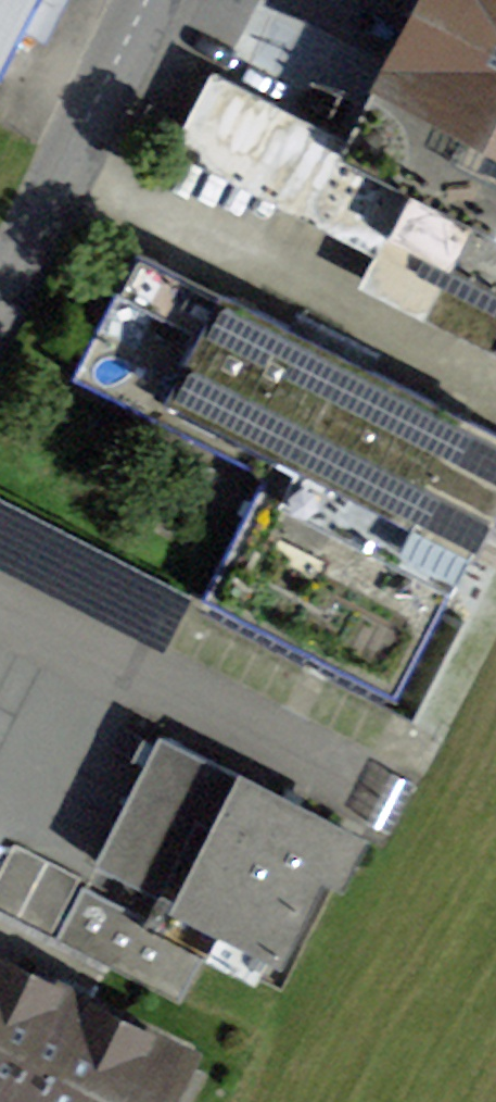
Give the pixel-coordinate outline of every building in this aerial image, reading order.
[(39,0),(0,0),(0,78),(39,0)] [(361,147),(417,176),(495,216),(495,0),(436,0),(361,147)] [(392,224),(417,176),(361,147),(212,71),(183,129),(387,234),(392,224)] [(202,597),(203,598),(265,476),(330,349),(135,250),(71,376),(264,475),(202,597)] [(447,264),(421,315),(495,353),(495,289),(447,264)] [(265,476),(203,598),(395,696),(495,497),(495,434),(330,349),(265,476)] [(278,954),(342,828),(159,735),(95,862),(175,902),(162,927),(83,886),(56,939),(180,1002),(219,924),(278,954)] [(79,877),(14,845),(0,872),(0,910),(50,936),(79,877)] [(184,1052),(0,959),(0,1101),(158,1101),(184,1052)]
